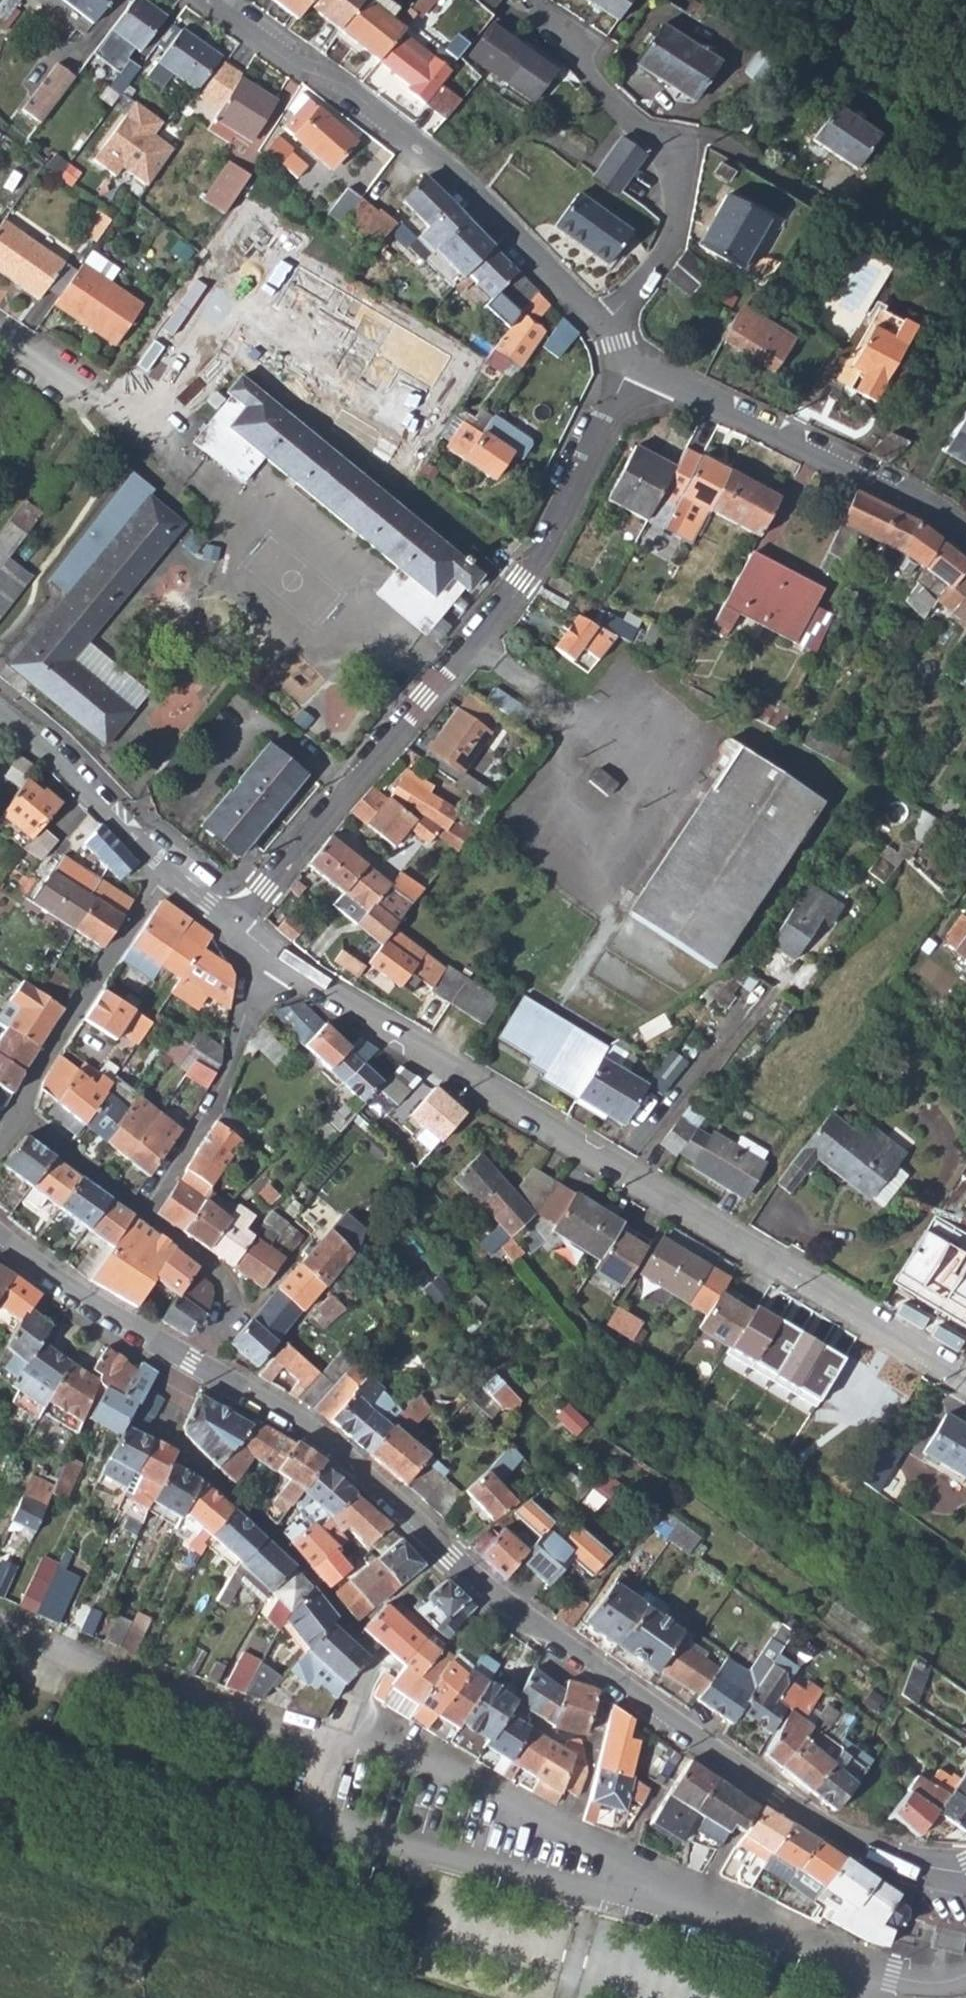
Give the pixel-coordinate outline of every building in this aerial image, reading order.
[(4,22),(20,0),(0,0),(0,19),(4,22)] [(93,25),(112,0),(61,0),(93,25)] [(140,0),(132,0),(109,30),(135,49),(140,52),(165,18),(140,0)] [(296,20),(307,5),(311,0),(271,0),(296,20)] [(307,5),(340,30),(363,0),(311,0),(307,5)] [(333,38),(351,52),(357,45),(379,62),(402,33),(404,30),(390,18),(366,0),(363,0),(340,30),(333,38)] [(390,18),(397,9),(386,0),(366,0),(390,18)] [(418,16),(431,0),(418,0),(410,9),(418,16)] [(633,0),(585,0),(619,22),(633,0)] [(721,27),(703,15),(690,36),(707,47),(721,27)] [(698,96),(721,60),(661,23),(637,61),(669,82),(672,78),(698,96)] [(528,54),(534,45),(522,36),(516,44),(491,26),(470,55),(532,102),(554,73),(528,54)] [(208,100),(232,66),(181,29),(151,71),(168,82),(173,75),(208,100)] [(135,49),(109,30),(96,51),(123,71),(131,58),(129,56),(135,49)] [(413,43),(402,33),(379,62),(411,88),(408,92),(436,114),(451,94),(440,85),(451,71),(419,46),(421,43),(416,38),(413,43)] [(456,63),(459,60),(469,46),(466,44),(470,39),(464,34),(460,40),(456,37),(444,54),(456,63)] [(114,84),(123,90),(141,65),(131,58),(123,71),(114,84)] [(738,78),(750,93),(768,68),(752,58),(738,78)] [(76,74),(57,61),(24,107),(43,121),(76,74)] [(108,84),(97,77),(83,97),(94,104),(108,84)] [(275,101),(239,79),(214,120),(207,132),(227,144),(232,136),(247,145),(252,137),(275,101)] [(329,170),(355,142),(301,93),(287,109),(296,116),(284,128),(329,170)] [(150,184),(175,147),(157,133),(165,120),(137,98),(95,157),(118,175),(124,167),(150,184)] [(832,185),(854,151),(807,120),(786,155),(832,185)] [(277,138),(264,152),(286,172),(295,162),(288,155),(292,151),(277,138)] [(622,139),(596,175),(594,177),(618,193),(645,155),(622,139)] [(202,202),(221,215),(244,175),(228,164),(213,187),(202,202)] [(249,178),(244,175),(221,215),(222,216),(249,178)] [(402,201),(427,227),(450,206),(425,181),(422,178),(402,201)] [(348,188),(331,213),(344,224),(362,199),(348,188)] [(578,194),(554,226),(607,264),(630,232),(578,194)] [(766,223),(724,198),(696,247),(738,271),(766,223)] [(378,215),(362,199),(344,224),(358,237),(378,215)] [(110,221),(88,205),(83,212),(92,219),(82,232),(95,241),(110,221)] [(434,252),(467,224),(450,206),(427,227),(415,239),(430,255),(434,252)] [(396,225),(381,211),(378,215),(358,237),(371,249),(373,252),(396,225)] [(3,218),(0,222),(0,273),(34,298),(62,262),(3,218)] [(434,252),(458,278),(462,273),(491,247),(467,224),(434,252)] [(422,263),(430,255),(415,239),(408,245),(422,263)] [(469,280),(490,300),(497,293),(518,275),(491,247),(462,273),(458,278),(453,286),(460,292),(469,280)] [(690,299),(692,296),(708,275),(685,251),(664,278),(690,299)] [(140,306),(82,263),(52,303),(70,317),(73,313),(80,318),(78,323),(111,346),(140,306)] [(497,293),(517,313),(538,295),(518,275),(497,293)] [(515,316),(533,328),(551,308),(538,295),(517,313),(515,316)] [(912,328),(877,311),(850,367),(864,374),(856,392),(876,402),(912,328)] [(70,317),(78,323),(80,318),(73,313),(70,317)] [(533,328),(515,316),(486,361),(504,373),(513,362),(520,367),(542,334),(533,328)] [(561,321),(543,349),(559,361),(580,338),(561,321)] [(768,342),(733,321),(727,333),(716,356),(766,386),(792,345),(774,333),(768,342)] [(475,549),(465,561),(244,380),(231,396),(235,400),(198,447),(214,460),(234,435),(267,462),(400,570),(434,598),(412,624),(428,638),(468,591),(472,594),(495,565),(475,549)] [(946,447),(965,458),(965,404),(946,447)] [(481,409),(469,425),(482,434),(483,432),(493,418),(481,409)] [(512,452),(483,432),(482,434),(469,425),(450,450),(493,480),(512,452)] [(214,460),(247,487),(267,462),(234,435),(214,460)] [(889,435),(867,455),(886,465),(908,445),(889,435)] [(604,499),(647,520),(674,470),(632,447),(604,499)] [(963,467),(965,461),(965,458),(946,447),(942,457),(963,467)] [(727,473),(684,450),(674,470),(647,520),(691,544),(707,512),(727,473)] [(720,517),(758,536),(778,500),(727,473),(707,512),(720,517)] [(817,568),(834,576),(857,532),(872,501),(855,493),(817,568)] [(184,526),(147,495),(7,665),(104,745),(132,713),(72,663),(184,526)] [(896,551),(901,553),(916,523),(872,501),(857,532),(877,542),(896,551)] [(22,503),(0,531),(0,569),(7,561),(34,525),(40,517),(22,503)] [(901,553),(924,571),(941,543),(916,523),(901,553)] [(941,543),(924,571),(919,579),(938,594),(939,604),(951,613),(961,598),(959,597),(965,588),(965,564),(941,543)] [(736,612),(814,653),(830,616),(812,607),(820,593),(748,555),(711,624),(726,632),(736,612)] [(0,569),(0,621),(32,580),(7,561),(0,569)] [(379,596),(412,624),(434,598),(400,570),(379,596)] [(959,597),(961,598),(951,613),(965,625),(965,588),(959,597)] [(578,615),(553,648),(571,661),(579,650),(596,663),(614,636),(601,628),(578,615)] [(608,615),(601,628),(614,636),(628,643),(635,629),(622,623),(608,615)] [(707,632),(722,639),(726,632),(711,624),(707,632)] [(493,688),(484,701),(521,725),(529,712),(493,688)] [(456,709),(421,760),(454,783),(490,732),(481,726),(491,711),(471,698),(461,712),(456,709)] [(753,704),(746,717),(778,733),(784,720),(753,704)] [(714,756),(723,762),(733,747),(723,740),(720,741),(717,741),(714,744),(713,746),(712,750),(712,753),(714,756)] [(198,827),(235,855),(248,840),(302,773),(265,743),(237,778),(239,780),(228,793),(226,792),(211,811),(198,827)] [(817,802),(733,747),(723,762),(624,915),(707,968),(817,802)] [(34,770),(18,758),(2,778),(19,790),(26,780),(34,770)] [(604,798),(614,785),(596,769),(585,782),(604,798)] [(419,810),(417,814),(438,828),(463,844),(471,834),(453,822),(458,814),(428,795),(432,788),(419,780),(407,772),(402,780),(393,793),(419,810)] [(0,816),(30,840),(41,828),(62,805),(47,792),(44,796),(26,780),(19,790),(0,816)] [(417,814),(413,820),(388,798),(386,800),(371,787),(350,809),(393,846),(407,830),(424,844),(438,828),(417,814)] [(939,820),(923,807),(908,832),(920,842),(939,820)] [(95,858),(114,838),(101,825),(83,844),(95,858)] [(56,842),(41,828),(30,840),(21,851),(35,861),(38,862),(56,842)] [(308,864),(343,893),(366,865),(330,836),(308,864)] [(114,838),(95,858),(105,870),(125,850),(114,838)] [(870,870),(887,882),(904,858),(889,845),(870,870)] [(118,878),(136,862),(125,850),(105,870),(106,872),(118,878)] [(62,855),(51,872),(56,875),(70,859),(62,855)] [(102,878),(70,859),(56,875),(92,895),(106,904),(116,886),(102,878)] [(386,882),(366,865),(343,893),(366,912),(361,919),(386,939),(391,932),(393,929),(405,912),(412,904),(389,887),(390,885),(386,882)] [(397,869),(386,882),(390,885),(389,887),(412,904),(424,889),(397,869)] [(29,904),(72,929),(92,895),(56,875),(51,872),(46,881),(29,904)] [(841,908),(806,885),(767,944),(793,961),(821,919),(831,925),(841,908)] [(133,896),(116,886),(106,904),(123,913),(133,896)] [(72,929),(103,947),(105,945),(123,913),(106,904),(92,895),(72,929)] [(165,901),(161,902),(124,959),(122,962),(155,983),(161,973),(160,972),(164,966),(178,937),(190,920),(165,901)] [(278,927),(293,941),(307,927),(295,915),(288,918),(278,927)] [(952,936),(955,937),(950,945),(965,958),(965,916),(952,936)] [(361,919),(356,924),(381,946),(386,939),(361,919)] [(164,966),(229,1009),(233,974),(229,966),(203,950),(211,936),(190,920),(178,937),(164,966)] [(443,972),(391,932),(386,939),(381,946),(367,967),(401,988),(410,976),(420,983),(431,990),(443,972)] [(333,961),(358,981),(365,971),(341,950),(333,961)] [(752,963),(741,969),(749,975),(760,968),(752,963)] [(80,983),(50,967),(35,991),(63,1009),(80,983)] [(466,982),(446,968),(443,972),(431,990),(429,992),(449,1006),(455,996),(466,982)] [(721,991),(749,975),(741,969),(714,985),(721,991)] [(401,988),(411,994),(420,983),(410,976),(401,988)] [(480,990),(466,982),(455,996),(449,1006),(464,1015),(480,990)] [(17,1008),(5,1028),(39,1048),(63,1009),(35,991),(25,984),(20,986),(8,1003),(17,1008)] [(116,990),(108,985),(104,991),(112,996),(116,990)] [(464,1015),(481,1025),(500,1001),(480,990),(464,1015)] [(125,1027),(142,1039),(153,1023),(136,1012),(112,996),(104,991),(84,1020),(116,1041),(125,1027)] [(500,1037),(507,1042),(534,1003),(524,997),(500,1037)] [(273,1011),(291,1034),(311,1010),(306,1007),(301,1001),(273,1011)] [(507,1042),(530,1055),(556,1016),(534,1003),(507,1042)] [(326,1023),(311,1010),(291,1034),(306,1047),(326,1023)] [(542,1079),(576,1099),(600,1061),(608,1047),(556,1016),(530,1055),(550,1067),(542,1079)] [(306,1047),(326,1064),(328,1067),(348,1046),(350,1044),(326,1023),(306,1047)] [(0,1036),(0,1060),(22,1073),(39,1048),(5,1028),(0,1036)] [(191,1030),(186,1043),(193,1048),(222,1067),(223,1051),(191,1030)] [(180,1066),(193,1048),(186,1043),(177,1037),(165,1056),(180,1066)] [(363,1060),(348,1046),(328,1067),(358,1093),(341,1112),(335,1106),(330,1111),(325,1107),(322,1111),(326,1116),(326,1117),(341,1131),(369,1099),(366,1096),(378,1084),(384,1078),(363,1060)] [(471,1054),(462,1049),(460,1051),(470,1057),(471,1054)] [(79,1070),(61,1056),(42,1083),(40,1089),(57,1103),(84,1125),(107,1093),(105,1092),(112,1081),(102,1075),(85,1063),(79,1070)] [(12,1094),(23,1074),(22,1073),(0,1060),(0,1087),(12,1094)] [(199,1085),(208,1091),(217,1075),(194,1060),(183,1076),(199,1085)] [(645,1087),(600,1061),(576,1099),(622,1127),(645,1087)] [(102,1075),(112,1081),(116,1075),(118,1072),(109,1066),(102,1075)] [(401,1066),(383,1088),(400,1105),(419,1081),(410,1074),(401,1066)] [(138,1094),(116,1075),(112,1081),(105,1092),(107,1093),(84,1125),(96,1134),(106,1142),(138,1094)] [(2,1111),(12,1094),(0,1087),(0,1110),(2,1111)] [(106,1142),(126,1159),(159,1111),(138,1094),(106,1142)] [(48,1114),(76,1137),(84,1125),(57,1103),(48,1114)] [(217,1121),(244,1139),(252,1127),(224,1108),(220,1116),(217,1121)] [(126,1159),(149,1177),(182,1131),(159,1111),(126,1159)] [(865,1144),(831,1115),(800,1154),(787,1169),(777,1183),(791,1195),(803,1181),(819,1161),(822,1157),(855,1184),(851,1188),(871,1203),(873,1200),(898,1169),(906,1158),(875,1132),(865,1144)] [(315,1128),(330,1143),(341,1131),(326,1117),(315,1128)] [(212,1185),(244,1139),(217,1121),(196,1153),(188,1167),(181,1178),(157,1214),(183,1231),(215,1188),(212,1185)] [(658,1147),(674,1160),(677,1155),(695,1132),(679,1121),(658,1147)] [(710,1142),(695,1132),(677,1155),(696,1166),(693,1171),(744,1202),(763,1167),(713,1138),(710,1142)] [(12,1213),(22,1200),(31,1187),(53,1157),(25,1136),(1,1165),(14,1175),(0,1194),(0,1204),(12,1213)] [(503,1228),(514,1239),(515,1238),(517,1238),(518,1235),(527,1224),(533,1215),(556,1185),(557,1184),(534,1167),(514,1193),(480,1156),(453,1182),(477,1207),(481,1204),(503,1228)] [(46,1199),(59,1208),(80,1177),(53,1157),(31,1187),(22,1200),(38,1211),(46,1199)] [(819,1161),(851,1188),(855,1184),(822,1157),(819,1161)] [(947,1196),(965,1209),(965,1167),(947,1196)] [(873,1200),(884,1210),(909,1178),(898,1169),(873,1200)] [(59,1208),(86,1228),(108,1197),(80,1177),(59,1208)] [(262,1191),(275,1202),(287,1189),(275,1178),(262,1191)] [(622,1227),(576,1196),(576,1197),(556,1185),(533,1215),(556,1229),(553,1234),(599,1265),(622,1227)] [(233,1202),(215,1188),(183,1231),(208,1248),(244,1202),(240,1201),(237,1201),(233,1202)] [(92,1245),(74,1268),(90,1280),(132,1214),(108,1197),(86,1228),(104,1242),(98,1250),(92,1245)] [(248,1228),(258,1214),(244,1202),(208,1248),(231,1266),(256,1233),(248,1228)] [(275,1236),(294,1250),(295,1250),(308,1233),(275,1208),(256,1233),(231,1266),(244,1275),(245,1274),(263,1288),(286,1257),(269,1244),(275,1236)] [(346,1209),(332,1225),(356,1245),(370,1229),(346,1209)] [(136,1306),(154,1279),(174,1249),(175,1246),(132,1214),(90,1280),(136,1306)] [(934,1215),(894,1280),(965,1321),(965,1232),(934,1215)] [(481,1248),(492,1260),(500,1252),(502,1251),(502,1248),(514,1239),(503,1228),(481,1248)] [(330,1229),(322,1239),(300,1264),(325,1286),(339,1269),(352,1255),(330,1229)] [(513,1240),(502,1248),(502,1251),(513,1265),(525,1256),(513,1240)] [(704,1315),(725,1278),(662,1240),(640,1276),(704,1315)] [(154,1279),(177,1294),(192,1270),(195,1265),(174,1249),(154,1279)] [(277,1290),(301,1312),(303,1314),(320,1292),(325,1286),(300,1264),(299,1264),(277,1290)] [(14,1274),(0,1266),(0,1292),(14,1274)] [(338,1303),(353,1279),(350,1277),(339,1269),(325,1286),(320,1292),(328,1299),(331,1296),(338,1303)] [(177,1294),(164,1315),(161,1320),(188,1336),(202,1329),(209,1311),(214,1292),(211,1285),(192,1270),(177,1294)] [(19,1323),(19,1322),(28,1309),(29,1309),(40,1294),(40,1293),(14,1274),(0,1292),(0,1309),(19,1323)] [(229,1344),(256,1368),(276,1346),(276,1345),(301,1312),(277,1290),(229,1344)] [(319,1318),(315,1323),(324,1331),(346,1312),(338,1303),(331,1296),(328,1299),(314,1313),(319,1318)] [(3,1370),(16,1379),(47,1331),(51,1326),(29,1309),(28,1309),(19,1322),(19,1323),(3,1349),(12,1355),(3,1370)] [(631,1340),(640,1323),(618,1310),(609,1327),(631,1340)] [(158,1311),(154,1316),(161,1320),(164,1315),(158,1311)] [(825,1399),(847,1362),(778,1321),(757,1358),(825,1399)] [(11,1402),(37,1419),(42,1410),(46,1402),(69,1363),(47,1348),(54,1337),(47,1331),(16,1379),(11,1388),(17,1391),(11,1402)] [(299,1382),(288,1393),(297,1398),(298,1397),(320,1375),(314,1370),(286,1345),(265,1369),(271,1374),(280,1365),(299,1382)] [(84,1417),(88,1419),(104,1386),(120,1397),(136,1371),(105,1347),(93,1371),(102,1377),(99,1383),(84,1417)] [(323,1371),(320,1375),(333,1387),(355,1364),(342,1352),(323,1371)] [(349,1437),(372,1410),(368,1407),(382,1392),(367,1376),(373,1370),(362,1360),(356,1366),(336,1389),(333,1387),(315,1407),(329,1420),(349,1437)] [(42,1410),(77,1435),(84,1417),(99,1383),(69,1363),(46,1402),(42,1410)] [(101,1457),(107,1461),(122,1436),(120,1435),(148,1388),(156,1373),(140,1363),(136,1371),(120,1397),(104,1386),(88,1419),(98,1424),(112,1431),(101,1457)] [(336,1389),(356,1366),(355,1364),(333,1387),(336,1389)] [(318,1367),(314,1370),(320,1375),(323,1371),(318,1367)] [(315,1407),(333,1387),(320,1375),(298,1397),(315,1407)] [(492,1399),(481,1411),(490,1420),(491,1421),(502,1409),(511,1418),(527,1401),(508,1382),(492,1399)] [(107,1461),(133,1474),(151,1439),(142,1433),(163,1398),(148,1388),(120,1435),(122,1436),(107,1461)] [(484,1390),(472,1403),(479,1410),(481,1411),(492,1399),(484,1390)] [(393,1404),(382,1392),(368,1407),(372,1410),(349,1437),(370,1454),(393,1428),(389,1424),(401,1412),(413,1402),(406,1394),(393,1404)] [(247,1424),(196,1395),(182,1427),(185,1437),(214,1468),(231,1443),(233,1444),(247,1424)] [(405,1437),(432,1413),(420,1397),(413,1402),(401,1412),(389,1424),(393,1428),(370,1454),(406,1485),(424,1464),(429,1457),(405,1437)] [(468,1399),(445,1424),(457,1434),(479,1410),(472,1403),(468,1399)] [(576,1435),(591,1421),(570,1400),(556,1414),(576,1435)] [(527,1401),(511,1418),(517,1424),(525,1404),(527,1401)] [(965,1472),(965,1427),(943,1412),(919,1451),(963,1478),(965,1472)] [(251,1456),(273,1472),(294,1444),(252,1418),(247,1424),(233,1444),(251,1456)] [(131,1501),(150,1511),(153,1503),(170,1465),(174,1454),(151,1439),(133,1474),(138,1476),(134,1490),(131,1501)] [(286,1481),(263,1514),(274,1527),(293,1502),(321,1464),(323,1461),(295,1440),(294,1444),(273,1472),(286,1481)] [(902,1453),(880,1441),(859,1482),(880,1496),(902,1453)] [(233,1485),(248,1462),(251,1456),(233,1444),(231,1443),(214,1468),(233,1485)] [(464,1490),(491,1521),(517,1505),(496,1482),(522,1458),(511,1447),(486,1471),(464,1490)] [(81,1463),(67,1456),(51,1494),(65,1500),(81,1463)] [(102,1469),(128,1483),(133,1474),(107,1461),(102,1469)] [(310,1501),(329,1519),(355,1494),(321,1464),(293,1502),(302,1510),(310,1501)] [(426,1503),(446,1482),(424,1464),(406,1485),(426,1503)] [(153,1503),(181,1519),(184,1513),(199,1482),(170,1465),(153,1503)] [(573,1493),(583,1480),(568,1467),(557,1480),(573,1493)] [(126,1487),(134,1490),(138,1476),(133,1474),(128,1483),(126,1487)] [(189,1545),(202,1557),(207,1547),(204,1545),(211,1537),(232,1511),(199,1482),(184,1513),(202,1529),(189,1545)] [(446,1482),(426,1503),(443,1517),(463,1497),(446,1482)] [(11,1521),(34,1534),(50,1496),(27,1483),(11,1521)] [(250,1488),(245,1495),(252,1501),(257,1494),(250,1488)] [(344,1531),(364,1550),(370,1546),(390,1528),(392,1527),(355,1494),(329,1519),(324,1523),(339,1536),(344,1531)] [(551,1523),(526,1504),(511,1513),(536,1535),(540,1537),(526,1552),(519,1561),(549,1586),(571,1559),(591,1575),(610,1551),(575,1523),(560,1541),(546,1530),(551,1523)] [(211,1537),(242,1563),(262,1539),(232,1511),(211,1537)] [(652,1530),(669,1543),(681,1525),(664,1512),(652,1530)] [(311,1569),(332,1552),(334,1554),(346,1544),(339,1536),(324,1523),(320,1527),(315,1523),(308,1529),(290,1545),(311,1569)] [(294,1524),(282,1535),(290,1545),(308,1529),(303,1524),(298,1529),(294,1524)] [(669,1543),(687,1556),(688,1554),(701,1539),(681,1525),(669,1543)] [(380,1556),(400,1540),(390,1528),(370,1546),(380,1556)] [(498,1535),(490,1528),(468,1544),(503,1581),(519,1561),(526,1552),(502,1531),(498,1535)] [(249,1573),(271,1594),(294,1569),(294,1568),(262,1539),(242,1563),(239,1566),(218,1603),(228,1610),(238,1592),(243,1587),(242,1585),(249,1573)] [(423,1565),(400,1540),(380,1556),(375,1561),(398,1586),(423,1565)] [(328,1588),(348,1571),(334,1554),(332,1552),(311,1569),(328,1588)] [(398,1586),(375,1561),(374,1561),(368,1554),(360,1559),(367,1567),(347,1584),(372,1610),(398,1586)] [(68,1569),(57,1564),(47,1587),(34,1614),(47,1619),(68,1569)] [(1,1598),(13,1572),(0,1567),(0,1597),(1,1598)] [(267,1622),(280,1631),(286,1621),(290,1614),(312,1589),(294,1569),(271,1594),(278,1601),(267,1622)] [(588,1586),(572,1572),(565,1580),(582,1594),(588,1586)] [(243,1587),(265,1604),(270,1595),(271,1594),(249,1573),(242,1585),(243,1587)] [(613,1584),(629,1596),(636,1586),(620,1575),(613,1584)] [(47,1587),(31,1579),(18,1607),(34,1614),(47,1587)] [(446,1580),(412,1607),(432,1628),(445,1637),(450,1630),(470,1612),(474,1607),(446,1580)] [(372,1610),(347,1584),(334,1595),(358,1622),(372,1610)] [(584,1622),(600,1634),(629,1596),(613,1584),(584,1622)] [(629,1596),(645,1607),(652,1598),(636,1586),(629,1596)] [(286,1621),(309,1648),(332,1625),(337,1619),(312,1589),(290,1614),(286,1621)] [(573,1594),(557,1619),(571,1629),(588,1605),(573,1594)] [(600,1634),(617,1646),(645,1607),(629,1596),(600,1634)] [(362,1631),(397,1661),(401,1664),(427,1631),(394,1606),(392,1611),(385,1605),(362,1631)] [(617,1646),(655,1674),(658,1669),(676,1643),(681,1635),(645,1607),(617,1646)] [(148,1622),(135,1616),(131,1625),(119,1650),(133,1655),(148,1622)] [(115,1618),(104,1643),(119,1650),(131,1625),(115,1618)] [(696,1701),(730,1726),(739,1714),(760,1685),(773,1666),(794,1633),(781,1623),(750,1675),(728,1659),(720,1670),(700,1696),(696,1701)] [(369,1659),(332,1625),(309,1648),(306,1650),(283,1676),(282,1677),(283,1677),(272,1691),(287,1704),(294,1696),(297,1698),(299,1695),(308,1703),(312,1698),(328,1712),(340,1693),(339,1692),(369,1659)] [(427,1631),(401,1664),(404,1667),(419,1679),(441,1650),(445,1645),(427,1631)] [(658,1669),(700,1696),(720,1670),(676,1643),(658,1669)] [(452,1658),(406,1719),(426,1732),(476,1658),(461,1647),(452,1658)] [(205,1656),(194,1650),(183,1670),(193,1675),(205,1656)] [(452,1658),(441,1650),(419,1679),(404,1667),(395,1681),(385,1672),(373,1699),(406,1719),(452,1658)] [(496,1666),(479,1654),(476,1658),(426,1732),(446,1744),(459,1723),(486,1682),(496,1666)] [(248,1656),(228,1690),(245,1696),(262,1665),(262,1664),(248,1656)] [(902,1694),(914,1702),(929,1666),(916,1656),(905,1683),(902,1694)] [(219,1663),(207,1683),(216,1686),(227,1668),(219,1663)] [(283,1676),(262,1665),(245,1696),(262,1702),(272,1691),(283,1677),(282,1677),(283,1676)] [(791,1678),(773,1666),(760,1685),(778,1699),(789,1681),(791,1678)] [(527,1711),(552,1727),(565,1693),(564,1693),(532,1670),(513,1701),(518,1706),(527,1711)] [(565,1693),(552,1727),(552,1729),(574,1734),(584,1735),(598,1692),(590,1688),(567,1681),(564,1693),(565,1693)] [(804,1691),(789,1681),(778,1699),(760,1685),(739,1714),(769,1737),(786,1706),(789,1709),(803,1718),(821,1692),(810,1684),(804,1691)] [(513,1701),(486,1682),(459,1723),(488,1741),(505,1715),(508,1709),(513,1701)] [(513,1701),(508,1709),(513,1713),(518,1706),(513,1701)] [(814,1726),(803,1718),(789,1709),(762,1758),(764,1757),(781,1771),(814,1727),(824,1735),(838,1714),(841,1711),(829,1703),(814,1726)] [(505,1715),(522,1726),(525,1720),(523,1718),(527,1711),(518,1706),(513,1713),(508,1709),(505,1715)] [(854,1725),(838,1714),(824,1735),(823,1737),(840,1750),(809,1793),(833,1812),(842,1799),(854,1783),(842,1774),(850,1764),(857,1755),(841,1742),(854,1725)] [(485,1747),(507,1761),(526,1728),(522,1726),(505,1715),(488,1741),(485,1747)] [(625,1726),(608,1721),(597,1768),(628,1776),(637,1740),(623,1736),(625,1726)] [(814,1727),(781,1771),(809,1793),(840,1750),(823,1737),(824,1735),(814,1727)] [(519,1769),(533,1778),(549,1740),(526,1728),(507,1761),(499,1775),(511,1782),(519,1769)] [(564,1747),(549,1740),(533,1778),(537,1781),(530,1792),(555,1806),(563,1790),(577,1799),(580,1792),(583,1785),(585,1778),(586,1771),(583,1760),(581,1754),(581,1749),(581,1745),(576,1739),(566,1741),(564,1747)] [(668,1760),(654,1783),(661,1788),(680,1756),(668,1748),(662,1757),(668,1760)] [(688,1762),(667,1796),(695,1815),(717,1780),(688,1762)] [(842,1774),(854,1783),(862,1773),(850,1764),(842,1774)] [(626,1798),(639,1806),(648,1791),(631,1780),(632,1776),(628,1776),(597,1768),(587,1801),(623,1812),(626,1798)] [(965,1834),(965,1770),(956,1783),(950,1779),(947,1783),(935,1774),(928,1784),(915,1775),(915,1777),(907,1791),(909,1793),(936,1813),(965,1834)] [(703,1819),(729,1835),(735,1826),(745,1832),(760,1807),(717,1780),(695,1815),(703,1819)] [(917,1838),(936,1813),(909,1793),(891,1817),(893,1819),(917,1838)] [(677,1845),(695,1815),(667,1796),(648,1826),(677,1845)] [(740,1846),(767,1863),(771,1857),(792,1825),(765,1808),(746,1839),(740,1846)] [(690,1845),(719,1852),(729,1835),(703,1819),(690,1845)] [(779,1880),(786,1886),(818,1841),(792,1825),(771,1857),(767,1863),(759,1875),(749,1889),(767,1898),(779,1880)] [(786,1886),(797,1892),(802,1880),(817,1891),(822,1894),(825,1889),(844,1861),(818,1841),(786,1886)] [(840,1901),(828,1921),(868,1943),(883,1944),(895,1925),(897,1925),(903,1924),(906,1917),(905,1912),(894,1905),(899,1896),(872,1880),(844,1861),(825,1889),(840,1901)] [(739,1877),(739,1885),(749,1889),(759,1875),(746,1866),(739,1877)] [(817,1891),(802,1880),(797,1892),(788,1911),(806,1918),(809,1920),(815,1904),(810,1903),(815,1898),(813,1897),(817,1891)] [(822,1894),(817,1891),(813,1897),(815,1898),(810,1903),(815,1904),(809,1920),(818,1923),(831,1900),(822,1894)] [(960,1953),(965,1938),(936,1930),(930,1945),(960,1953)]
